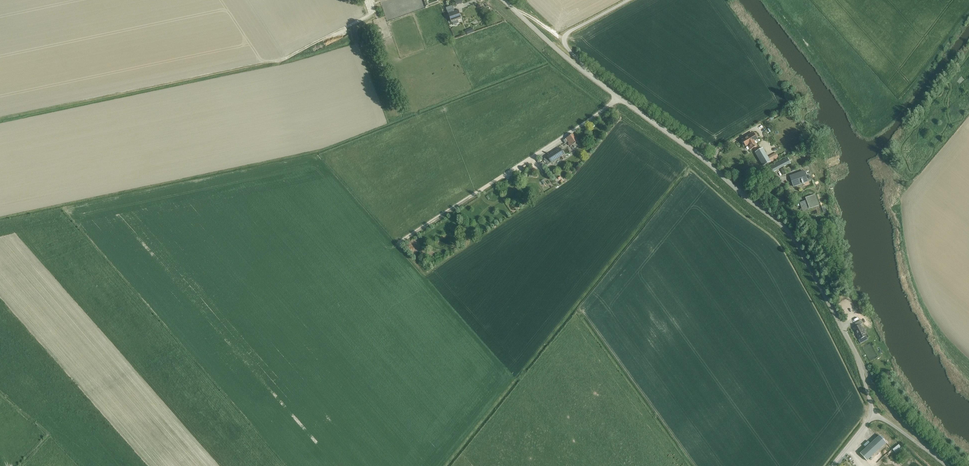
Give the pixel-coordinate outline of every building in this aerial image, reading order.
[(455,12),(454,9),(447,11),(448,14),(452,23),(452,22),(453,25),(459,23),(458,20),(461,19),(458,11),(455,12)] [(742,139),(746,146),(747,146),(751,150),(758,146),(755,141),(759,139),(757,137),(759,136),(757,133),(755,134),(754,132),(753,133),(742,139)] [(568,142),(571,147),(573,145),(574,148),(578,145),(577,143),(578,142),(573,134),(563,140),(565,143),(568,142)] [(560,148),(547,157),(551,163),(564,154),(560,148)] [(755,152),(763,166),(771,162),(763,148),(755,152)] [(777,151),(770,155),(772,160),(780,156),(777,151)] [(769,166),(772,172),(780,168),(777,162),(769,166)] [(789,167),(785,169),(785,167),(781,170),(784,175),(788,173),(787,172),(791,171),(789,167)] [(804,171),(795,174),(790,176),(794,187),(802,184),(807,182),(804,171)] [(800,203),(803,211),(818,206),(814,195),(805,199),(806,201),(800,203)] [(857,336),(859,340),(866,336),(864,332),(865,332),(863,328),(862,329),(860,325),(862,324),(860,321),(855,324),(857,327),(853,328),(856,333),(856,332),(858,335),(857,336)] [(867,461),(868,459),(886,443),(879,436),(861,452),(860,454),(867,461)] [(898,452),(902,449),(899,445),(893,449),(896,454),(898,452)]
